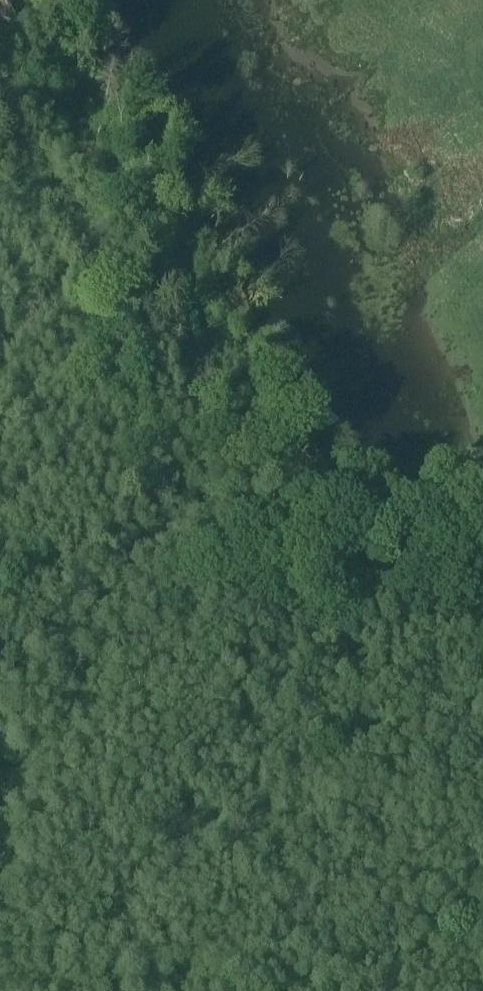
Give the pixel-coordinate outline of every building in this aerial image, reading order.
[(16,21),(8,0),(0,0),(0,27),(16,21)]
